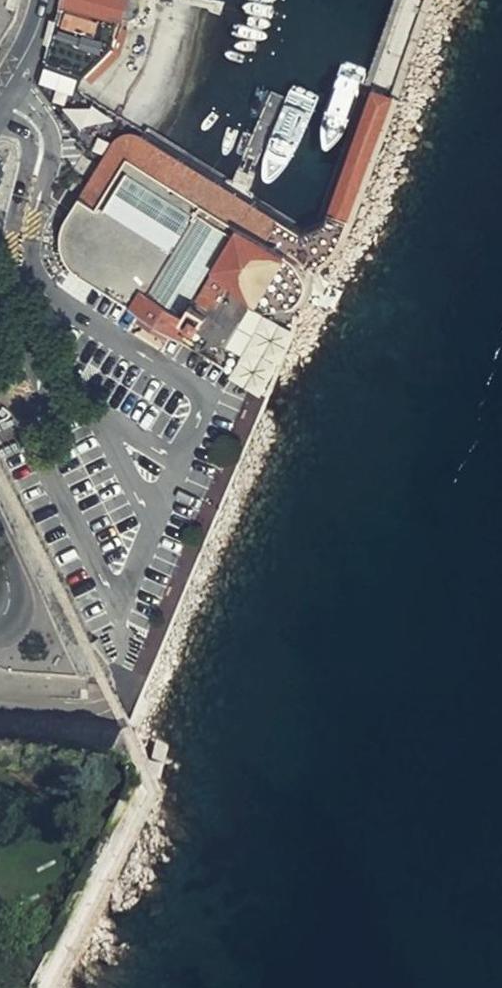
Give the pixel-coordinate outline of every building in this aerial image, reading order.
[(63,1),(129,16),(137,16),(142,12),(144,7),(145,0),(64,0),(63,1)] [(126,29),(129,16),(63,1),(47,60),(86,74),(111,46),(117,31),(123,33),(126,29)] [(305,268),(306,270),(311,269),(321,264),(326,260),(335,250),(342,238),(393,96),(374,89),(326,223),(301,234),(258,207),(148,139),(138,133),(132,132),(125,133),(120,135),(116,137),(64,222),(61,239),(61,245),(65,257),(72,266),(76,270),(142,311),(138,317),(173,339),(176,332),(268,390),(275,377),(277,372),(90,257),(84,250),(80,243),(80,237),(81,232),(84,226),(134,146),(251,217),(292,242),(296,247),(302,258),(305,268)] [(73,103),(73,124),(107,123),(107,102),(73,103)] [(308,290),(308,275),(307,274),(306,270),(305,268),(302,258),(296,247),(292,242),(251,217),(134,146),(84,226),(81,232),(80,237),(80,243),(84,250),(90,257),(277,372),(297,329),(300,300),(307,293),(308,290)]
